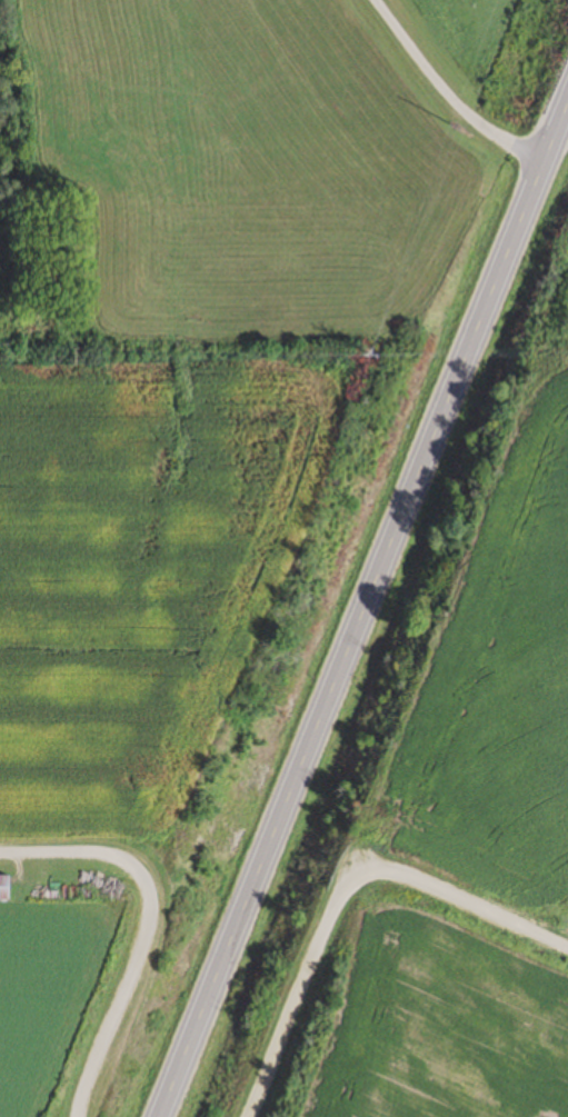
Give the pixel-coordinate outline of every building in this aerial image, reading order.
[(0,877),(0,902),(8,902),(8,877),(0,877)]
